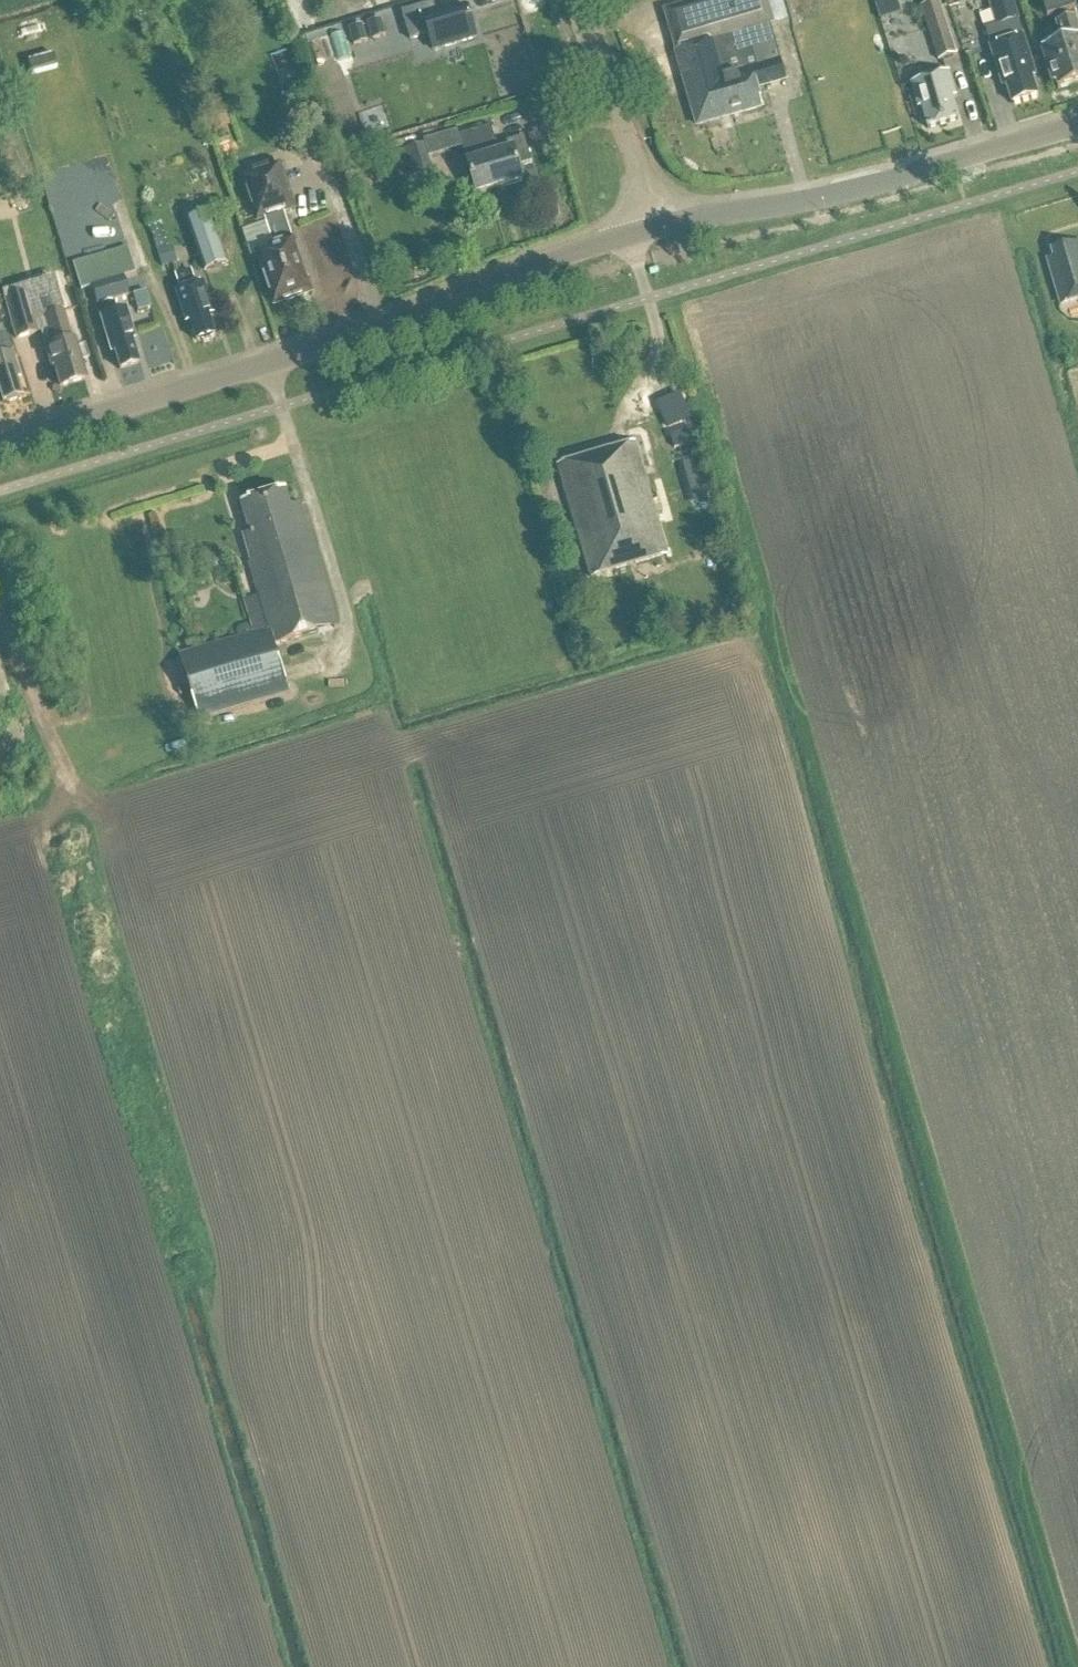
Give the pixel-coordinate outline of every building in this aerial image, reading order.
[(681,71),(775,44),(770,28),(774,27),(766,0),(713,0),(665,14),(681,71)] [(880,2),(885,18),(906,11),(902,0),(887,0),(880,2)] [(997,30),(1019,23),(1020,23),(1012,0),(988,0),(997,29),(997,30)] [(1071,0),(1041,0),(1048,22),(1056,19),(1058,27),(1057,27),(1062,46),(1042,52),(1053,89),(1057,88),(1058,93),(1077,87),(1077,27),(1074,14),(1075,13),(1071,0)] [(939,63),(956,58),(939,4),(922,10),(939,63)] [(437,51),(480,38),(468,8),(439,17),(434,5),(402,15),(412,41),(431,35),(437,51)] [(387,39),(382,22),(369,25),(374,42),(387,39)] [(1019,23),(997,30),(997,29),(986,32),(991,50),(990,50),(1002,88),(1006,88),(1012,107),(1038,99),(1032,80),(1036,79),(1024,40),(1019,23)] [(350,31),(355,48),(368,44),(363,27),(350,31)] [(775,44),(681,71),(698,129),(762,110),(756,90),(789,81),(779,47),(776,48),(775,44)] [(956,101),(949,76),(912,87),(919,112),(922,111),(928,132),(959,123),(953,102),(956,101)] [(524,184),(520,170),(533,166),(526,140),(497,148),(491,128),(459,138),(463,150),(477,198),(524,184)] [(309,153),(321,149),(317,133),(304,137),(309,153)] [(402,153),(410,181),(434,174),(426,146),(402,153)] [(277,252),(260,258),(276,306),(310,295),(294,247),(293,247),(288,230),(289,229),(283,213),(292,210),(279,171),(246,182),(259,221),(265,219),(271,235),(277,252)] [(181,204),(185,217),(210,208),(206,195),(181,204)] [(211,217),(188,225),(205,275),(228,267),(211,217)] [(1077,304),(1077,247),(1073,248),(1052,254),(1054,262),(1048,264),(1061,309),(1077,304)] [(178,265),(173,249),(158,254),(163,270),(178,265)] [(135,277),(127,250),(72,266),(80,293),(90,290),(95,308),(100,306),(104,319),(99,320),(110,356),(113,355),(119,372),(137,367),(130,343),(134,342),(125,313),(114,316),(110,303),(128,298),(123,280),(135,277)] [(215,339),(216,338),(210,320),(215,319),(205,286),(196,289),(191,274),(178,278),(182,293),(177,295),(187,328),(191,326),(197,345),(198,344),(204,347),(212,344),(215,339)] [(62,313),(62,312),(41,318),(37,306),(31,309),(26,292),(2,299),(15,339),(38,333),(39,333),(44,351),(50,370),(53,371),(59,390),(85,382),(73,343),(71,343),(62,313)] [(132,297),(137,314),(150,310),(145,293),(132,297)] [(20,399),(15,383),(19,382),(7,344),(0,346),(0,398),(2,405),(6,403),(9,405),(15,403),(17,400),(20,399)] [(668,558),(636,447),(559,470),(591,581),(668,558)] [(280,648),(337,631),(301,508),(292,510),(287,493),(242,506),(251,538),(245,539),(254,567),(251,568),(270,632),(181,659),(199,721),(290,695),(278,656),(282,655),(280,648)] [(188,574),(196,565),(184,554),(176,563),(188,574)]
